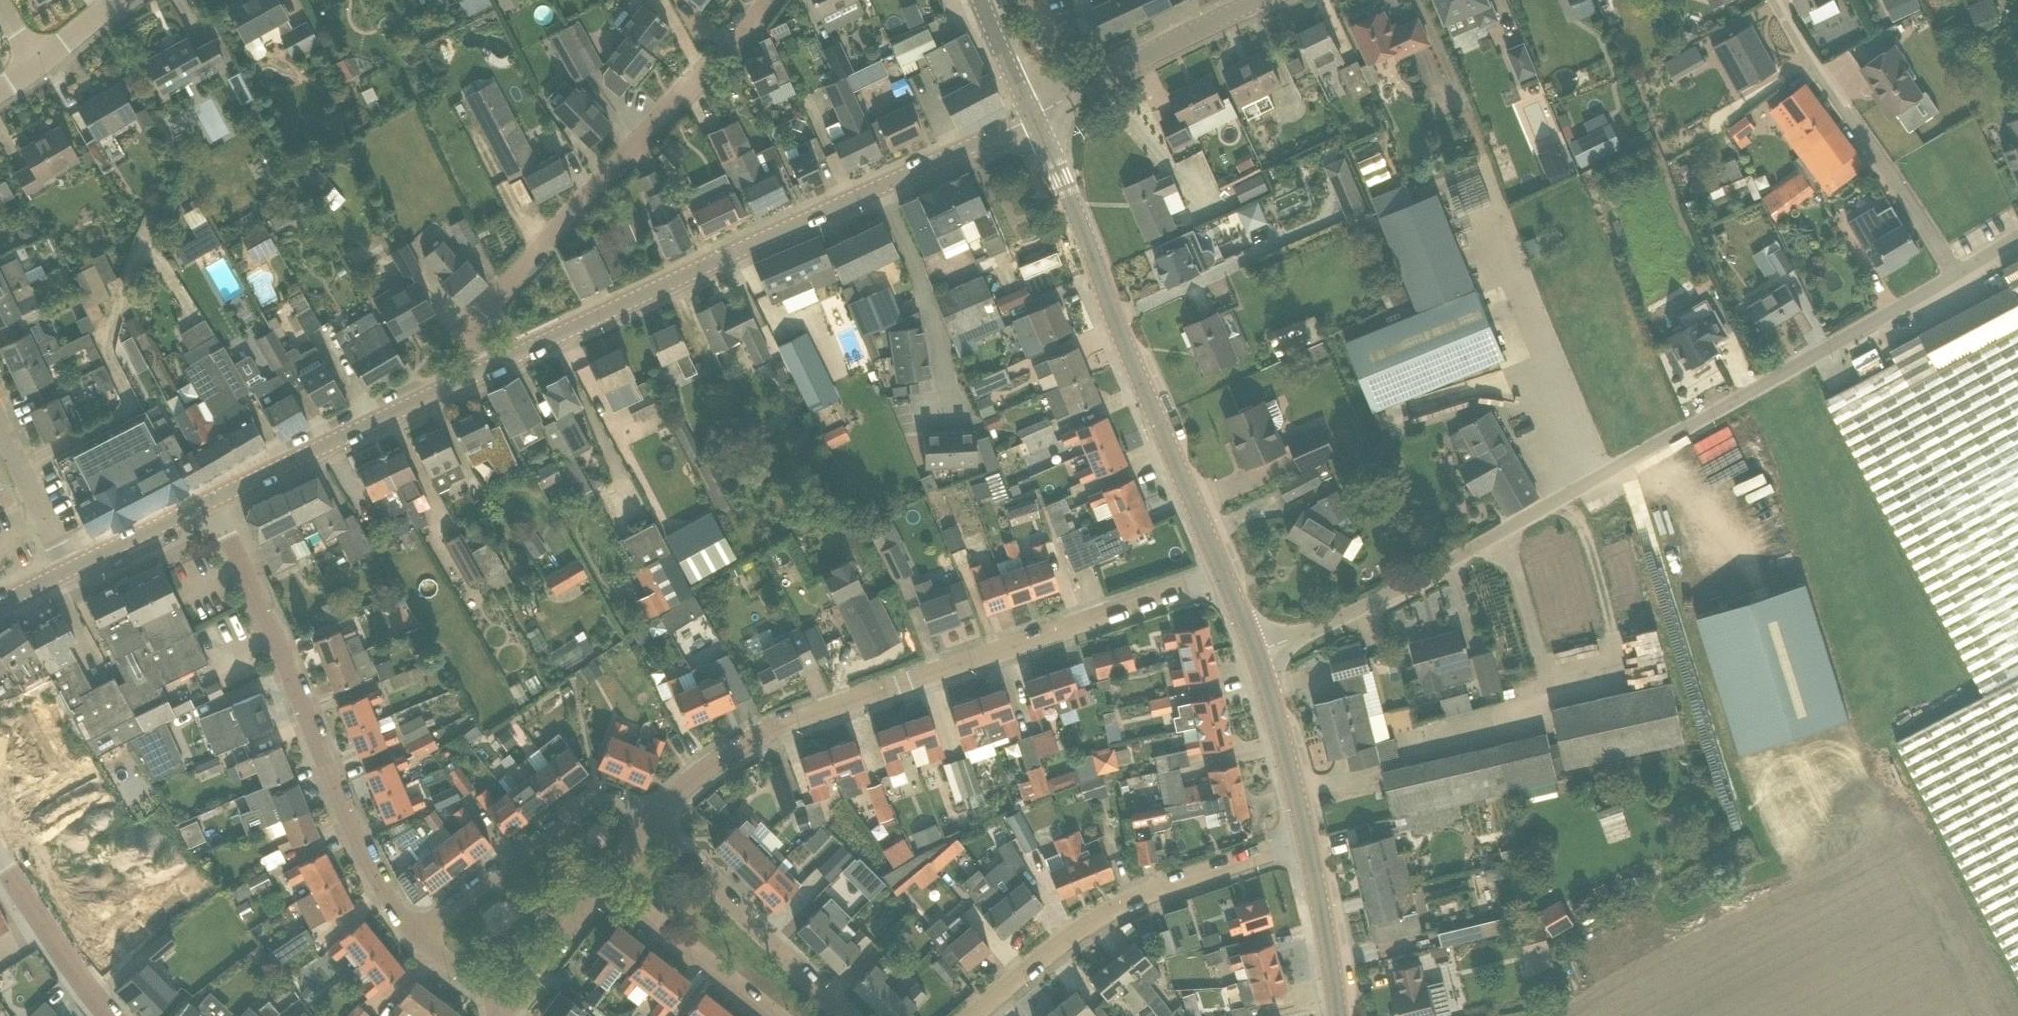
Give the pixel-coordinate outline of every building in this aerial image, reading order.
[(234,24),(235,23),(245,42),(286,19),(276,0),(250,0),(230,11),(229,8),(228,9),(233,18),(231,19),(234,24)] [(489,0),(462,0),(459,1),(468,20),(493,7),(489,0)] [(821,16),(822,16),(856,0),(812,0),(820,17),(821,16)] [(1100,41),(1175,6),(1172,0),(1112,0),(1087,12),(1100,41)] [(1490,3),(1489,0),(1436,0),(1446,23),(1474,11),(1481,27),(1498,20),(1491,2),(1490,3)] [(1801,13),(1828,0),(1795,0),(1801,13)] [(1892,20),(1919,8),(1916,0),(1892,0),(1893,3),(1885,6),(1892,20)] [(649,53),(670,27),(642,4),(621,31),(627,36),(649,53)] [(924,22),(918,9),(903,15),(909,28),(924,22)] [(1801,13),(1805,22),(1812,19),(1808,10),(1801,13)] [(1384,12),(1353,26),(1370,63),(1395,51),(1398,58),(1429,43),(1418,19),(1393,31),(1384,12)] [(579,21),(564,30),(589,73),(603,65),(579,21)] [(1325,22),(1298,35),(1316,74),(1343,61),(1336,46),(1337,46),(1325,22)] [(306,23),(281,37),(292,58),(318,44),(306,23)] [(1713,48),(1738,94),(1777,74),(1752,27),(1713,48)] [(589,73),(564,30),(550,37),(576,83),(590,75),(589,73)] [(946,45),(937,50),(927,30),(892,46),(900,66),(923,55),(944,97),(941,98),(957,128),(1002,105),(965,34),(945,44),(946,45)] [(655,58),(649,53),(627,36),(606,62),(633,85),(655,58)] [(191,79),(193,82),(225,65),(212,41),(194,52),(187,39),(144,63),(164,98),(169,95),(167,92),(191,79)] [(836,81),(844,77),(854,72),(839,42),(822,50),(836,81)] [(1520,79),(1536,72),(1524,44),(1508,50),(1520,79)] [(1682,53),(1690,68),(1705,60),(1697,45),(1682,53)] [(1879,102),(1890,117),(1910,104),(1918,115),(1920,116),(1922,116),(1925,116),(1927,116),(1929,115),(1931,113),(1933,110),(1934,108),(1934,103),(1927,93),(1922,96),(1904,70),(1909,67),(1895,46),(1862,69),(1883,100),(1879,102)] [(1665,62),(1675,79),(1690,70),(1680,53),(1665,62)] [(765,54),(744,64),(762,104),(772,99),(768,91),(779,86),(779,85),(790,81),(780,58),(769,63),(765,54)] [(1240,63),(1225,70),(1241,105),(1282,85),(1267,54),(1242,66),(1240,63)] [(1288,62),(1294,75),(1305,69),(1299,57),(1301,61),(1291,66),(1289,62),(1288,62)] [(1354,101),(1373,91),(1358,60),(1340,70),(1354,101)] [(241,76),(234,80),(244,101),(252,97),(241,76)] [(831,140),(845,171),(882,154),(881,152),(868,125),(867,123),(866,124),(844,77),(836,81),(824,86),(841,121),(827,127),(833,139),(831,140)] [(1193,138),(1239,116),(1229,96),(1222,100),(1211,77),(1171,96),(1180,114),(1163,122),(1175,147),(1193,138)] [(904,78),(894,82),(900,94),(909,89),(904,78)] [(1783,133),(1801,156),(1794,161),(1800,170),(1762,198),(1779,219),(1815,191),(1814,190),(1821,184),(1829,195),(1866,166),(1857,152),(1806,84),(1780,104),(1795,125),(1783,133)] [(79,108),(96,138),(123,122),(135,115),(118,85),(79,108)] [(569,124),(589,145),(589,146),(611,125),(611,124),(610,125),(599,114),(602,110),(581,89),(578,92),(575,89),(554,109),(569,124),(568,124),(569,125),(569,124)] [(877,121),(868,125),(881,152),(889,148),(890,150),(923,135),(909,104),(876,120),(877,121)] [(350,124),(341,116),(337,113),(326,128),(339,138),(350,124)] [(1747,115),(1731,128),(1738,141),(1756,128),(1747,115)] [(2010,122),(2015,135),(2017,141),(2017,118),(2010,122)] [(522,173),(537,202),(573,183),(557,153),(537,164),(513,119),(485,134),(509,180),(522,173)] [(754,215),(787,199),(773,169),(762,174),(750,149),(749,149),(737,121),(708,134),(734,189),(741,186),(754,215)] [(1612,125),(1574,144),(1584,165),(1622,147),(1612,125)] [(40,179),(65,165),(77,159),(60,128),(57,130),(58,131),(48,137),(47,136),(22,150),(31,166),(16,175),(31,199),(46,190),(40,179)] [(826,159),(816,137),(785,151),(789,159),(788,160),(803,191),(823,182),(815,164),(826,159)] [(1561,143),(1538,152),(1549,178),(1572,168),(1561,143)] [(2005,152),(2017,182),(2017,146),(2005,152)] [(1369,183),(1391,175),(1382,151),(1360,159),(1369,183)] [(317,165),(303,178),(322,200),(336,187),(317,165)] [(689,245),(691,244),(656,170),(639,178),(660,223),(653,226),(667,256),(670,254),(673,256),(679,253),(681,249),(684,247),(682,244),(687,241),(689,245)] [(1369,209),(1351,170),(1329,180),(1347,219),(1369,209)] [(1242,202),(1270,189),(1262,172),(1234,185),(1242,202)] [(968,173),(944,184),(961,224),(972,219),(989,257),(1006,250),(988,208),(985,210),(968,173)] [(1178,189),(1172,175),(1156,182),(1153,176),(1126,188),(1148,239),(1175,227),(1162,196),(1178,189)] [(0,184),(0,203),(13,195),(5,181),(0,184)] [(941,243),(942,246),(964,236),(959,225),(961,224),(944,184),(918,196),(940,243),(941,243)] [(1437,194),(1414,203),(1407,185),(1373,198),(1380,217),(1415,305),(1402,310),(1405,318),(1346,342),(1374,411),(1506,358),(1477,289),(1476,290),(1475,288),(1437,194)] [(747,217),(732,189),(727,191),(711,198),(706,188),(703,187),(686,194),(685,198),(690,208),(689,208),(690,209),(704,238),(740,221),(747,217)] [(940,243),(918,196),(900,204),(924,256),(943,248),(942,246),(941,243),(940,243)] [(627,244),(646,235),(629,199),(610,208),(627,244)] [(1247,231),(1268,221),(1259,200),(1237,210),(1247,231)] [(1868,211),(1853,221),(1868,247),(1876,243),(1882,253),(1874,257),(1884,275),(1907,261),(1905,258),(1919,249),(1904,224),(1903,225),(1892,206),(1872,218),(1868,211)] [(479,243),(465,218),(450,226),(463,251),(479,243)] [(14,228),(20,239),(31,233),(25,222),(14,228)] [(882,224),(827,250),(842,280),(851,276),(858,290),(871,283),(865,269),(896,255),(882,224)] [(1205,224),(1194,229),(1161,244),(1165,254),(1155,258),(1156,259),(1157,259),(1160,267),(1159,268),(1164,278),(1165,278),(1169,286),(1168,286),(1169,287),(1223,263),(1205,224)] [(252,261),(276,250),(265,225),(241,235),(252,261)] [(614,257),(610,248),(601,230),(587,236),(592,246),(564,260),(581,296),(610,283),(610,282),(623,275),(614,257)] [(831,267),(819,236),(754,264),(766,294),(767,294),(771,305),(812,288),(813,289),(836,280),(830,267),(831,267)] [(187,241),(176,247),(185,263),(196,257),(187,241)] [(461,307),(487,283),(466,260),(462,264),(441,241),(424,257),(444,280),(440,284),(461,307)] [(1794,269),(1777,241),(1764,248),(1781,277),(1794,269)] [(421,270),(406,244),(385,256),(400,283),(373,298),(397,340),(409,333),(406,327),(433,312),(412,274),(421,270)] [(1024,279),(1061,263),(1056,252),(1019,267),(1024,279)] [(92,260),(95,266),(104,285),(117,279),(105,253),(92,260)] [(29,283),(17,257),(0,265),(0,297),(29,283)] [(1891,351),(1897,362),(1826,400),(1837,420),(2017,323),(2017,260),(2003,268),(2012,285),(1891,351)] [(111,298),(104,285),(95,266),(82,272),(91,291),(98,304),(111,298)] [(981,276),(956,287),(935,295),(942,315),(951,335),(1000,316),(981,276)] [(29,283),(0,297),(0,325),(16,317),(21,327),(45,315),(29,283)] [(1747,307),(1764,334),(1802,310),(1786,283),(1747,307)] [(1003,309),(1030,298),(1025,284),(998,296),(1003,309)] [(848,305),(860,337),(902,319),(889,287),(848,305)] [(79,297),(92,323),(104,317),(98,304),(91,291),(79,297)] [(307,335),(321,327),(302,292),(290,299),(298,313),(295,314),(307,335)] [(1707,300),(1679,316),(1686,328),(1668,338),(1680,358),(1682,356),(1688,367),(1691,366),(1693,369),(1706,361),(1704,359),(1718,351),(1713,343),(1727,335),(1714,313),(1707,300)] [(721,301),(696,313),(714,352),(739,341),(738,338),(741,336),(754,364),(770,357),(757,329),(758,328),(746,302),(726,312),(721,301)] [(1068,330),(1056,302),(1029,314),(1029,315),(1019,319),(1023,328),(1016,331),(1028,358),(1057,346),(1053,336),(1068,330)] [(1230,307),(1219,312),(1228,334),(1239,329),(1230,307)] [(366,332),(358,336),(343,345),(351,360),(350,361),(366,388),(404,366),(379,324),(372,312),(359,319),(366,332)] [(1237,359),(1218,315),(1218,314),(1187,327),(1195,347),(1197,347),(1200,354),(1199,355),(1206,372),(1237,359)] [(1316,314),(1269,330),(1277,352),(1323,336),(1316,314)] [(1005,328),(1000,316),(951,335),(955,348),(1005,328)] [(196,403),(186,408),(205,443),(212,439),(219,452),(217,453),(226,469),(267,445),(244,403),(240,405),(236,398),(251,391),(247,385),(223,345),(221,347),(205,320),(181,335),(190,350),(184,354),(191,365),(183,369),(203,402),(197,406),(196,403)] [(1837,420),(1984,694),(2017,677),(2017,323),(1837,420)] [(687,351),(674,324),(648,336),(663,364),(676,358),(685,377),(696,372),(686,352),(687,351)] [(926,351),(922,326),(890,331),(894,356),(926,351)] [(273,330),(257,339),(255,341),(272,370),(290,360),(285,352),(273,330)] [(12,370),(23,393),(50,380),(44,367),(84,347),(90,360),(100,356),(89,332),(59,347),(12,370)] [(1,347),(12,370),(59,347),(54,337),(34,346),(28,333),(1,347)] [(136,348),(130,336),(119,342),(126,354),(136,348)] [(804,336),(779,347),(801,391),(825,381),(804,336)] [(293,348),(285,352),(290,360),(316,405),(330,397),(335,406),(345,400),(325,363),(315,347),(301,354),(298,349),(293,348)] [(1053,371),(1060,386),(1087,374),(1075,347),(1048,358),(1048,359),(1033,366),(1038,378),(1053,371)] [(633,377),(620,349),(589,363),(603,391),(618,384),(628,405),(642,398),(632,377),(633,377)] [(930,377),(926,351),(894,356),(898,382),(930,377)] [(771,365),(776,377),(786,373),(781,361),(771,365)] [(115,387),(104,365),(91,372),(101,393),(115,387)] [(974,399),(1011,383),(1005,368),(968,384),(974,399)] [(260,377),(247,385),(251,391),(252,390),(263,411),(279,438),(308,422),(293,394),(291,395),(279,374),(267,381),(265,378),(260,377)] [(1087,374),(1060,386),(1044,392),(1050,406),(1055,418),(1071,411),(1071,412),(1098,401),(1087,374)] [(553,420),(572,456),(589,446),(571,412),(581,407),(564,375),(561,377),(556,377),(554,381),(547,385),(541,389),(556,418),(553,420)] [(488,394),(506,428),(510,435),(539,420),(518,378),(488,394)] [(910,394),(919,392),(917,383),(908,385),(910,394)] [(907,384),(892,386),(894,395),(908,393),(907,384)] [(56,399),(31,411),(45,440),(82,422),(68,395),(57,400),(56,399)] [(995,411),(989,397),(976,402),(982,417),(995,411)] [(1263,403),(1240,413),(1227,419),(1239,447),(1248,467),(1266,459),(1284,451),(1263,403)] [(196,449),(191,451),(207,480),(226,469),(217,453),(219,452),(212,439),(205,443),(186,408),(174,414),(191,446),(194,445),(196,449)] [(491,431),(481,410),(468,416),(467,415),(459,419),(459,421),(451,424),(463,450),(464,450),(472,466),(473,465),(472,463),(488,456),(498,470),(515,462),(516,464),(517,464),(499,425),(498,426),(499,428),(491,431)] [(188,490),(152,424),(145,412),(66,452),(77,475),(66,481),(78,503),(76,504),(92,536),(111,526),(113,529),(130,521),(129,519),(136,515),(137,517),(188,490)] [(1476,495),(1477,496),(1492,487),(1510,515),(1539,497),(1490,412),(1461,429),(1450,436),(1466,464),(1460,468),(1476,495)] [(1115,440),(1105,416),(1075,429),(1075,430),(1061,436),(1065,445),(1079,439),(1085,453),(1115,440)] [(165,417),(152,424),(188,490),(207,480),(191,451),(184,455),(170,427),(165,417)] [(1023,443),(1050,431),(1053,430),(1048,418),(1018,431),(1023,443)] [(553,420),(541,427),(560,462),(572,456),(553,420)] [(1336,453),(1335,451),(1323,425),(1289,440),(1301,468),(1336,453)] [(413,441),(429,477),(437,493),(448,487),(450,483),(444,469),(458,462),(442,428),(413,441)] [(977,464),(975,432),(949,434),(951,466),(977,464)] [(951,466),(949,434),(923,435),(925,467),(951,466)] [(1115,440),(1085,453),(1091,466),(1076,472),(1081,483),(1125,464),(1115,440)] [(422,493),(401,447),(356,467),(361,476),(349,482),(367,519),(385,512),(387,515),(392,517),(406,510),(410,519),(412,518),(418,529),(427,524),(422,513),(419,514),(412,498),(422,493)] [(995,455),(983,460),(987,473),(1000,468),(995,455)] [(542,489),(562,478),(553,461),(533,472),(542,489)] [(714,462),(698,470),(719,510),(734,502),(714,462)] [(1287,500),(1314,486),(1323,481),(1316,468),(1280,487),(1287,500)] [(1010,500),(999,471),(984,477),(988,488),(995,506),(1010,500)] [(304,538),(318,531),(324,542),(336,536),(352,562),(373,550),(353,514),(344,519),(332,496),(330,497),(319,475),(318,475),(317,475),(314,476),(315,477),(298,485),(297,484),(281,492),(304,538)] [(1087,497),(1091,507),(1106,500),(1112,514),(1141,502),(1131,478),(1087,497)] [(1022,493),(1018,484),(1009,487),(1013,497),(1022,493)] [(1388,505),(1396,502),(1391,491),(1383,494),(1388,505)] [(289,545),(304,538),(281,492),(249,508),(245,519),(257,544),(258,543),(273,574),(297,561),(289,545)] [(1304,511),(1289,535),(1305,545),(1307,542),(1314,547),(1310,554),(1334,568),(1351,540),(1328,525),(1331,521),(1332,523),(1348,515),(1337,492),(1320,500),(1320,501),(1311,515),(1304,511)] [(1064,498),(1046,506),(1058,537),(1061,536),(1069,532),(1062,514),(1070,511),(1064,498)] [(422,511),(440,540),(459,529),(441,499),(422,511)] [(1069,532),(1061,536),(1069,559),(1074,572),(1128,549),(1123,538),(1152,526),(1141,502),(1112,514),(1118,528),(1100,536),(1100,535),(1083,542),(1078,529),(1069,532)] [(1038,515),(1034,504),(1024,507),(1027,518),(1038,515)] [(732,558),(709,516),(667,539),(689,581),(732,558)] [(618,542),(628,560),(633,570),(635,569),(668,553),(662,542),(653,524),(618,542)] [(945,540),(960,534),(957,525),(952,527),(943,531),(942,531),(945,540)] [(383,551),(397,543),(391,532),(377,540),(383,551)] [(535,532),(522,541),(534,559),(547,550),(535,532)] [(443,544),(467,586),(486,576),(461,534),(460,535),(443,544)] [(1015,539),(1013,540),(1003,543),(1008,559),(1020,555),(1017,544),(1015,539)] [(472,552),(494,590),(511,581),(490,542),(472,552)] [(1024,567),(1034,597),(1058,588),(1043,543),(1032,547),(1037,562),(1024,567)] [(894,581),(911,573),(897,544),(880,552),(894,581)] [(668,553),(635,569),(648,594),(637,600),(646,617),(692,593),(670,552),(668,553)] [(577,559),(545,578),(555,596),(588,577),(577,559)] [(868,601),(863,591),(848,561),(831,569),(831,570),(822,575),(837,605),(838,604),(864,659),(900,641),(877,596),(868,601)] [(986,613),(1010,605),(999,575),(985,580),(980,565),(970,568),(986,613)] [(162,575),(157,566),(87,601),(88,603),(127,682),(119,685),(143,732),(144,733),(166,722),(176,717),(167,699),(163,701),(159,694),(164,692),(161,686),(208,663),(195,636),(197,635),(195,632),(193,632),(164,574),(162,575)] [(1010,605),(1034,597),(1024,567),(999,575),(1010,605)] [(933,593),(929,581),(915,586),(922,604),(921,604),(930,632),(958,622),(957,617),(970,612),(960,584),(933,593)] [(1697,615),(1735,753),(1845,722),(1807,585),(1697,615)] [(701,613),(691,596),(679,603),(689,620),(701,613)] [(388,599),(384,610),(396,615),(400,603),(388,599)] [(77,642),(61,614),(25,633),(51,678),(82,737),(84,736),(86,741),(87,740),(96,756),(121,743),(129,739),(143,732),(119,685),(115,678),(93,690),(69,646),(77,642)] [(19,621),(0,634),(0,653),(9,665),(13,672),(7,676),(14,686),(19,683),(25,693),(51,678),(25,633),(19,621)] [(314,640),(324,665),(349,655),(343,639),(357,634),(353,625),(314,640)] [(770,666),(757,673),(767,693),(786,683),(783,676),(802,667),(805,674),(819,667),(810,649),(799,626),(772,640),(774,643),(762,649),(770,666)] [(1206,626),(1162,635),(1165,649),(1178,646),(1180,658),(1212,651),(1206,626)] [(1433,638),(1412,644),(1421,678),(1422,678),(1426,692),(1474,679),(1466,650),(1468,649),(1467,645),(1465,645),(1461,630),(1460,631),(1461,634),(1434,642),(1433,638)] [(414,654),(428,648),(422,633),(407,640),(414,654)] [(1135,670),(1134,665),(1129,646),(1092,655),(1097,679),(1135,670)] [(1212,651),(1180,658),(1183,669),(1170,672),(1174,686),(1217,676),(1212,651)] [(1503,689),(1493,651),(1475,655),(1485,694),(1503,689)] [(3,669),(7,676),(13,672),(9,665),(0,653),(0,671),(3,669)] [(1365,718),(1365,717),(1363,707),(1365,706),(1362,693),(1368,691),(1363,673),(1370,671),(1365,653),(1332,661),(1336,679),(1339,679),(1344,696),(1315,704),(1321,729),(1365,718)] [(349,655),(324,665),(334,690),(372,675),(369,665),(355,670),(349,655)] [(715,660),(705,664),(712,680),(698,686),(710,715),(734,704),(715,660)] [(1059,711),(1086,702),(1080,687),(1076,688),(1069,666),(1046,674),(1055,701),(1059,711)] [(1040,706),(1055,701),(1046,674),(1023,682),(1031,703),(1027,705),(1032,720),(1043,716),(1040,706)] [(686,725),(710,715),(698,686),(684,692),(677,677),(668,681),(686,725)] [(2017,976),(2017,677),(1984,694),(1894,743),(2017,976)] [(1096,681),(1098,690),(1110,688),(1108,678),(1096,681)] [(1552,709),(1557,729),(1566,770),(1685,742),(1672,682),(1552,709)] [(218,683),(205,689),(210,699),(223,692),(218,683)] [(567,686),(561,691),(566,698),(573,693),(567,686)] [(976,698),(991,741),(1018,732),(1014,718),(1015,718),(1004,688),(976,698)] [(0,713),(0,722),(1,724),(0,725),(0,727),(9,744),(11,743),(23,766),(21,767),(31,785),(33,784),(38,793),(46,789),(56,803),(51,806),(51,805),(39,814),(44,822),(35,829),(30,820),(29,819),(16,828),(22,836),(8,845),(21,864),(23,862),(42,889),(43,888),(53,882),(58,888),(48,895),(56,906),(54,907),(64,922),(72,917),(80,929),(97,918),(95,916),(116,901),(113,897),(64,824),(68,821),(89,807),(81,795),(77,789),(68,777),(86,768),(87,767),(45,689),(0,713)] [(350,731),(375,721),(369,705),(383,700),(379,690),(340,705),(350,731)] [(1441,695),(1443,714),(1471,711),(1469,692),(1441,695)] [(272,723),(261,693),(233,704),(242,727),(224,734),(230,749),(249,741),(246,734),(272,723)] [(1152,713),(1170,710),(1167,695),(1149,698),(1152,713)] [(1196,727),(1227,720),(1221,695),(1191,702),(1177,705),(1179,716),(1173,717),(1176,731),(1196,726),(1196,727)] [(180,715),(194,707),(188,697),(174,705),(180,715)] [(964,750),(979,745),(991,741),(976,698),(949,707),(959,737),(964,750)] [(1104,723),(1116,721),(1114,711),(1102,713),(1104,723)] [(1384,713),(1369,717),(1369,716),(1365,717),(1365,718),(1321,729),(1329,758),(1347,753),(1351,770),(1381,762),(1376,742),(1390,738),(1384,713)] [(941,743),(930,714),(902,723),(910,748),(924,743),(931,762),(944,757),(939,743),(941,743)] [(408,745),(431,733),(427,726),(424,721),(421,715),(399,726),(408,745)] [(1202,752),(1232,745),(1227,720),(1196,727),(1199,740),(1185,743),(1188,754),(1202,751),(1202,752)] [(350,731),(360,756),(399,740),(395,730),(381,736),(375,721),(350,731)] [(598,765),(622,775),(634,746),(620,740),(627,725),(617,721),(598,765)] [(186,766),(166,722),(144,733),(143,732),(129,739),(152,781),(186,766)] [(910,748),(902,723),(874,733),(884,762),(885,762),(890,776),(904,771),(898,752),(910,748)] [(481,734),(474,726),(462,736),(468,744),(481,734)] [(1058,750),(1051,728),(1031,735),(1038,756),(1058,750)] [(507,750),(518,742),(508,729),(497,737),(507,750)] [(634,746),(622,775),(646,785),(664,741),(640,731),(634,746)] [(438,747),(431,733),(408,745),(415,759),(438,747)] [(548,762),(567,787),(588,771),(558,733),(550,740),(560,753),(548,762)] [(1038,756),(1031,735),(1017,740),(1029,780),(1035,799),(1050,795),(1049,792),(1050,792),(1046,780),(1046,781),(1038,756)] [(865,768),(855,739),(827,749),(835,772),(844,799),(857,794),(855,787),(869,783),(864,768),(865,768)] [(236,764),(236,765),(241,778),(257,771),(264,787),(293,775),(280,745),(252,757),(252,758),(236,764)] [(1119,769),(1115,751),(1114,748),(1109,749),(1109,748),(1097,750),(1097,752),(1091,753),(1096,775),(1119,769)] [(84,753),(108,797),(116,791),(92,749),(84,753)] [(547,803),(567,787),(548,762),(538,749),(517,765),(547,803)] [(810,787),(815,800),(815,801),(830,796),(823,777),(835,772),(827,749),(799,758),(809,787),(810,787)] [(1485,797),(1475,751),(1442,758),(1383,772),(1394,819),(1395,819),(1434,809),(1485,797)] [(1157,772),(1169,769),(1166,753),(1154,756),(1157,772)] [(366,772),(376,796),(401,786),(395,770),(408,765),(404,755),(366,772)] [(526,818),(547,803),(517,765),(509,755),(500,762),(517,784),(507,793),(526,818)] [(956,760),(968,796),(981,792),(968,755),(956,760)] [(200,779),(223,769),(217,757),(195,766),(200,779)] [(968,796),(956,760),(943,764),(955,801),(968,796)] [(767,770),(774,789),(784,817),(796,805),(789,783),(782,764),(767,770)] [(1178,767),(1169,769),(1157,772),(1164,806),(1185,802),(1242,790),(1236,764),(1207,770),(1210,782),(1183,787),(1178,767)] [(459,765),(456,767),(448,773),(464,796),(475,788),(459,765)] [(1103,775),(1080,783),(1078,783),(1084,799),(1108,791),(1103,775)] [(1065,790),(1062,781),(1055,778),(1046,780),(1050,792),(1050,794),(1065,790)] [(276,805),(282,819),(307,809),(296,783),(272,793),(272,794),(260,799),(264,810),(276,805)] [(879,822),(893,817),(881,783),(867,788),(879,822)] [(95,784),(85,791),(95,806),(104,800),(95,784)] [(407,801),(401,786),(376,796),(387,821),(426,805),(421,795),(407,801)] [(459,798),(455,786),(431,796),(436,809),(459,798)] [(506,834),(526,818),(507,793),(496,802),(486,789),(477,796),(506,834)] [(1185,802),(1187,813),(1203,810),(1203,813),(1216,811),(1219,822),(1248,816),(1242,790),(1185,802)] [(1187,813),(1185,802),(1164,806),(1163,807),(1163,808),(1131,815),(1138,848),(1154,845),(1151,831),(1169,827),(1167,817),(1187,813)] [(793,815),(803,832),(826,820),(817,803),(793,815)] [(160,806),(153,811),(209,887),(205,890),(203,888),(184,902),(191,911),(221,890),(160,806)] [(463,826),(451,835),(471,861),(491,845),(462,807),(453,814),(463,826)] [(1025,852),(1040,845),(1021,808),(1006,815),(1025,852)] [(288,833),(275,838),(280,850),(292,845),(293,846),(318,836),(307,809),(282,819),(288,833)] [(1395,819),(1398,833),(1414,829),(1415,836),(1439,830),(1434,809),(1395,819)] [(435,830),(443,824),(433,811),(425,817),(435,830)] [(749,813),(735,827),(734,826),(714,847),(734,868),(759,843),(749,833),(758,824),(749,813)] [(942,838),(936,823),(912,833),(918,847),(942,838)] [(817,852),(829,832),(817,824),(804,845),(817,852)] [(407,847),(418,861),(411,866),(430,891),(451,876),(431,850),(419,833),(418,834),(413,827),(392,838),(401,851),(407,847)] [(1066,835),(1086,886),(1113,876),(1103,852),(1081,860),(1078,852),(1085,850),(1077,830),(1066,835)] [(847,841),(864,866),(881,855),(873,844),(867,848),(857,834),(847,841)] [(431,850),(451,876),(471,861),(451,835),(431,850)] [(1066,835),(1054,840),(1062,859),(1068,856),(1072,864),(1050,873),(1059,897),(1086,886),(1066,835)] [(882,849),(892,866),(913,853),(903,836),(882,849)] [(935,871),(963,846),(956,837),(921,853),(929,864),(935,871)] [(1383,838),(1351,846),(1371,924),(1376,943),(1377,943),(1376,940),(1422,929),(1418,912),(1403,853),(1388,857),(1383,838)] [(734,868),(755,888),(776,867),(768,860),(772,856),(759,843),(734,868)] [(817,869),(830,883),(831,881),(842,871),(856,858),(842,845),(817,869)] [(1172,848),(1167,860),(1173,864),(1182,861),(1179,852),(1172,848)] [(339,879),(325,852),(284,873),(291,885),(305,877),(313,892),(339,879)] [(895,893),(929,864),(921,853),(880,876),(895,893)] [(859,860),(856,863),(854,861),(842,873),(861,891),(876,877),(859,860)] [(801,884),(787,871),(783,875),(776,867),(755,888),(775,909),(801,884)] [(1013,869),(1003,877),(993,886),(993,885),(1022,921),(1043,904),(1013,869)] [(246,882),(249,887),(253,894),(272,884),(265,872),(263,873),(246,882)] [(339,879),(313,892),(321,906),(306,914),(312,926),(353,906),(339,879)] [(973,902),(1002,938),(1022,921),(993,885),(982,894),(973,902)] [(818,909),(797,930),(818,951),(836,933),(826,923),(841,909),(830,898),(819,910),(818,909)] [(1242,932),(1272,923),(1264,898),(1234,907),(1238,918),(1227,922),(1231,935),(1242,931),(1242,932)] [(896,902),(886,915),(901,927),(912,915),(896,902)] [(1540,914),(1552,935),(1573,923),(1561,902),(1540,914)] [(1191,919),(1187,906),(1163,913),(1168,929),(1176,953),(1200,946),(1196,932),(1188,935),(1184,921),(1191,919)] [(9,928),(0,911),(0,932),(9,928)] [(947,926),(953,933),(936,948),(950,965),(958,958),(966,968),(990,948),(970,926),(969,927),(959,915),(947,926)] [(1441,946),(1503,931),(1499,916),(1437,932),(1441,946)] [(383,946),(362,921),(340,939),(341,940),(329,950),(337,959),(349,949),(361,964),(383,946)] [(607,989),(642,945),(617,926),(599,949),(603,953),(586,973),(600,984),(607,989)] [(818,951),(839,972),(860,950),(860,949),(871,939),(860,928),(845,943),(836,933),(818,951)] [(1168,929),(1156,933),(1164,957),(1176,953),(1168,929)] [(1525,955),(1550,948),(1545,929),(1520,936),(1525,955)] [(296,956),(316,942),(308,930),(288,944),(296,956)] [(176,943),(167,932),(145,950),(155,961),(176,943)] [(1158,972),(1134,942),(1112,961),(1147,1004),(1158,995),(1148,984),(1158,976),(1158,972)] [(1249,979),(1279,969),(1271,944),(1228,957),(1232,970),(1245,965),(1249,979)] [(373,978),(364,985),(360,988),(368,998),(380,988),(381,989),(403,971),(383,946),(361,964),(373,978)] [(1207,965),(1222,960),(1219,949),(1203,954),(1207,965)] [(669,966),(648,950),(619,988),(628,995),(638,983),(649,991),(669,966)] [(853,986),(874,1007),(892,989),(882,979),(897,965),(886,954),(875,965),(875,964),(853,986)] [(1112,961),(1090,979),(1106,1000),(1125,984),(1131,990),(1124,996),(1138,1012),(1147,1004),(1112,961)] [(148,1015),(153,1015),(176,994),(146,962),(117,990),(129,1003),(132,1000),(148,1015)] [(1427,983),(1426,984),(1421,964),(1395,970),(1401,996),(1393,998),(1398,1015),(1435,1015),(1427,983)] [(655,1015),(662,1015),(689,982),(669,966),(649,991),(661,1001),(651,1013),(655,1015)] [(1261,1002),(1287,994),(1279,969),(1249,979),(1253,991),(1240,995),(1244,1006),(1231,1009),(1232,1015),(1259,1015),(1265,1015),(1261,1002)] [(416,1015),(428,1015),(441,1000),(415,980),(398,1004),(389,1015),(390,1015),(405,1015),(409,1011),(416,1015)] [(874,1007),(883,1015),(906,1015),(916,1006),(926,995),(916,984),(902,998),(892,989),(874,1007)] [(1062,1015),(1097,1015),(1076,991),(1055,1008),(1062,1015)] [(542,1015),(591,1015),(560,992),(542,1015)] [(1186,1010),(1197,1008),(1193,992),(1182,994),(1186,1010)] [(704,993),(686,1015),(723,1015),(726,1011),(704,993)] [(441,1000),(428,1015),(463,1015),(441,1000)] [(57,1013),(45,1001),(30,1015),(54,1015),(57,1013)] [(205,1009),(201,1013),(188,1001),(175,1015),(213,1015),(205,1009)] [(359,1004),(347,1015),(369,1015),(370,1015),(359,1004)] [(248,1006),(239,1015),(259,1015),(248,1006)] [(1045,1015),(1062,1015),(1055,1008),(1045,1015)]
